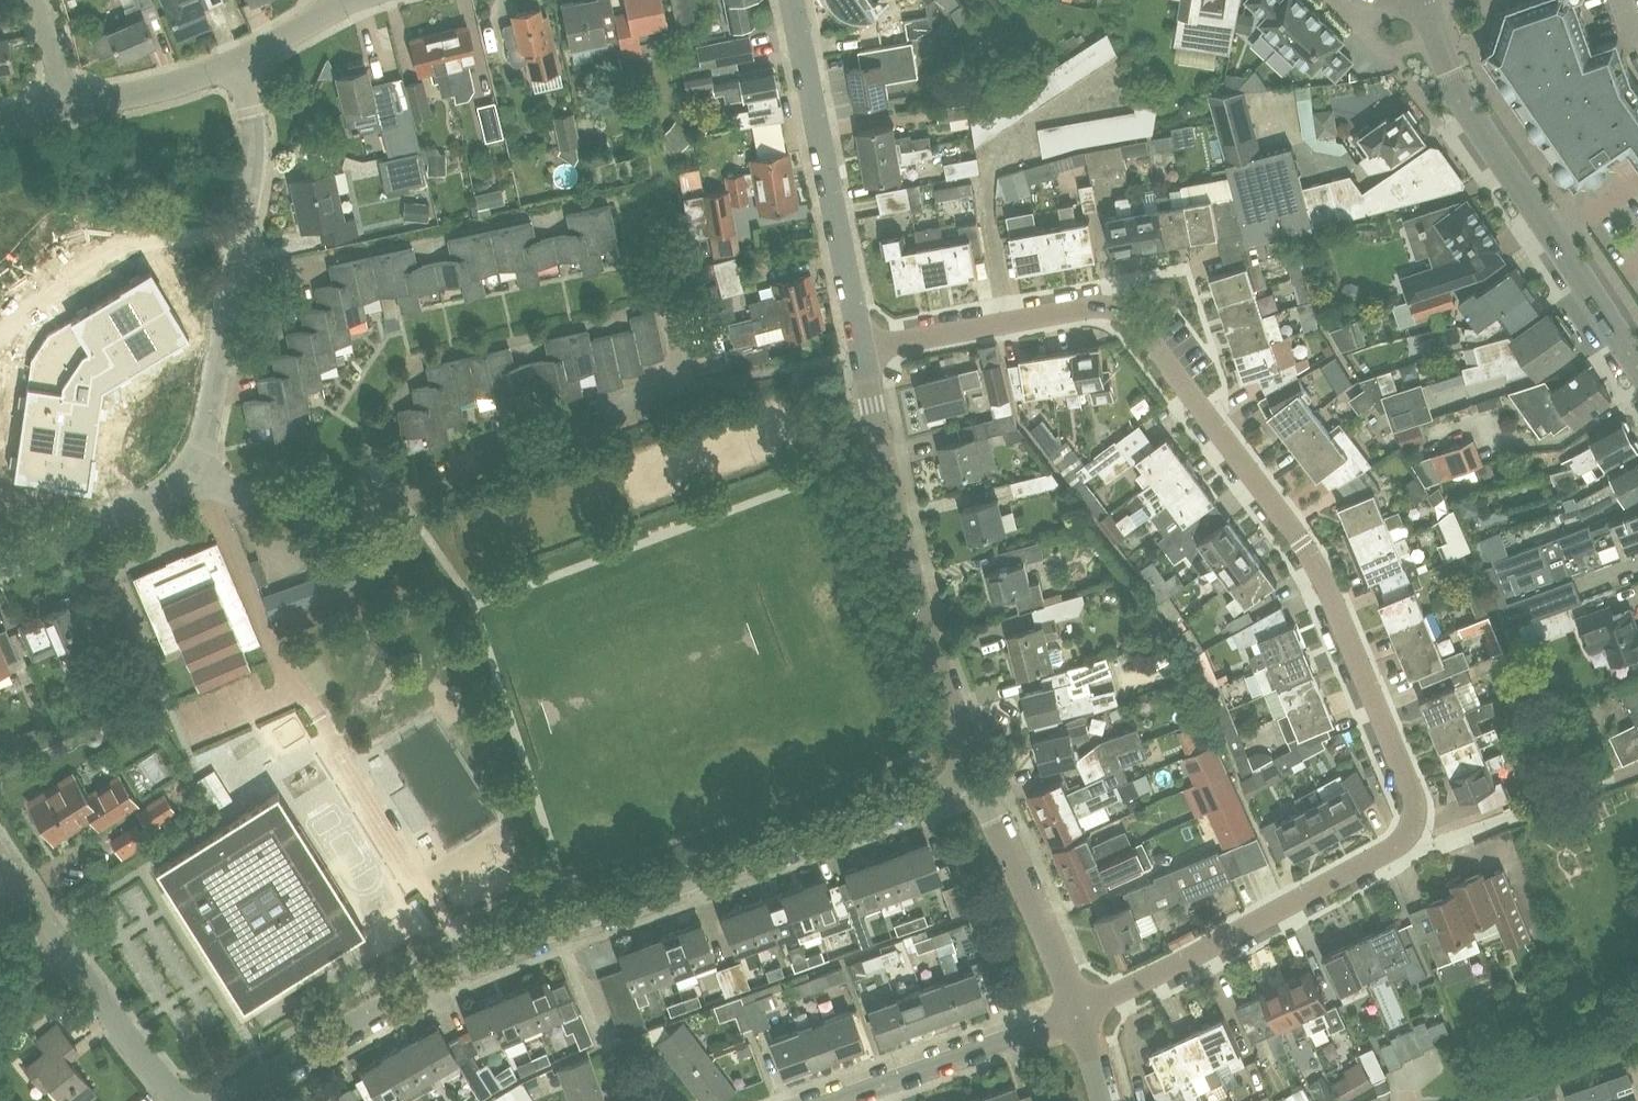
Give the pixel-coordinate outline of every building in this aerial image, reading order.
[(108,31),(91,38),(100,59),(117,52),(120,59),(122,58),(123,61),(138,55),(136,51),(155,43),(140,7),(153,2),(152,0),(134,0),(136,3),(125,8),(131,21),(108,32),(108,31)] [(209,21),(203,5),(215,0),(165,0),(178,33),(209,21)] [(563,3),(571,47),(598,42),(601,56),(621,52),(619,38),(612,0),(578,0),(563,3)] [(616,15),(612,0),(619,38),(621,52),(623,51),(625,58),(643,54),(641,42),(659,38),(657,25),(668,23),(663,0),(625,0),(628,13),(616,15)] [(727,2),(726,2),(732,30),(755,25),(750,0),(726,0),(727,2)] [(832,2),(833,4),(835,6),(837,9),(841,12),(844,14),(848,16),(850,17),(854,18),(859,19),(864,19),(868,19),(870,19),(874,18),(877,17),(868,4),(879,3),(878,1),(876,2),(874,0),(831,0),(832,2)] [(909,42),(933,37),(955,32),(951,12),(952,11),(962,4),(962,3),(960,0),(933,0),(928,4),(930,16),(905,20),(909,42)] [(1235,27),(1240,0),(1185,0),(1177,44),(1178,44),(1201,48),(1217,51),(1225,52),(1231,53),(1235,27)] [(1311,9),(1302,0),(1247,0),(1246,0),(1265,17),(1260,23),(1266,29),(1262,33),(1276,46),(1311,9)] [(1484,54),(1544,141),(1545,141),(1558,159),(1557,159),(1570,179),(1572,178),(1577,186),(1589,178),(1590,179),(1609,166),(1609,164),(1620,157),(1631,149),(1637,159),(1637,85),(1634,79),(1617,38),(1594,47),(1577,0),(1530,0),(1507,8),(1505,17),(1497,45),(1484,54)] [(560,71),(556,54),(549,25),(550,25),(548,15),(542,17),(540,8),(513,14),(520,42),(512,44),(509,49),(511,61),(517,63),(527,61),(532,78),(560,71)] [(1311,9),(1276,46),(1294,63),(1298,59),(1314,74),(1321,66),(1337,80),(1355,60),(1340,46),(1345,40),(1311,9)] [(468,24),(440,31),(455,93),(467,90),(461,64),(477,60),(468,24)] [(439,80),(443,96),(455,93),(440,31),(412,39),(421,74),(430,72),(432,82),(439,80)] [(1118,54),(1109,33),(1095,42),(1108,61),(1118,54)] [(700,56),(702,67),(710,65),(736,60),(753,57),(749,35),(697,46),(700,56)] [(13,67),(7,38),(0,39),(0,69),(13,67)] [(1095,42),(1083,49),(1096,69),(1108,61),(1095,42)] [(858,106),(891,101),(887,80),(920,75),(915,43),(859,52),(862,67),(852,69),(858,106)] [(1083,49),(1073,56),(1086,76),(1096,69),(1083,49)] [(1073,56),(1062,63),(1075,82),(1086,76),(1073,56)] [(683,71),(692,69),(690,58),(681,60),(683,71)] [(398,122),(387,81),(372,85),(368,68),(366,68),(365,63),(349,67),(350,72),(338,75),(348,116),(376,109),(380,126),(398,122)] [(1075,82),(1062,63),(1052,70),(1065,89),(1075,82)] [(744,101),(776,95),(778,94),(777,89),(780,87),(779,80),(775,80),(773,67),(739,74),(738,73),(713,78),(711,70),(683,76),(686,91),(690,113),(696,112),(691,91),(715,86),(716,95),(742,90),(744,101)] [(1065,89),(1052,70),(1041,76),(1055,96),(1065,89)] [(1041,76),(1031,83),(1045,103),(1055,96),(1041,76)] [(422,81),(407,84),(415,116),(430,113),(422,81)] [(1045,103),(1031,83),(1021,90),(1034,110),(1045,103)] [(1312,109),(1311,85),(1298,86),(1301,137),(1336,135),(1334,108),(1312,109)] [(1021,90),(1010,97),(1024,116),(1034,110),(1021,90)] [(1260,155),(1243,91),(1209,93),(1231,175),(1236,195),(1235,195),(1249,245),(1250,245),(1250,244),(1460,187),(1461,182),(1452,169),(1448,168),(1448,164),(1438,150),(1433,149),(1420,158),(1420,162),(1415,162),(1390,179),(1387,175),(1364,192),(1351,174),(1304,187),(1293,146),(1260,155)] [(1138,113),(1142,135),(1155,133),(1161,96),(1136,99),(1137,113),(1138,113)] [(1024,116),(1010,97),(1000,103),(1013,123),(1024,116)] [(486,140),(503,137),(495,102),(478,106),(486,140)] [(970,103),(937,108),(940,122),(972,116),(970,103)] [(1000,103),(989,110),(1003,130),(1013,123),(1000,103)] [(781,104),(749,110),(752,124),(755,124),(779,119),(784,118),(781,104)] [(1337,131),(1349,130),(1347,109),(1336,110),(1337,131)] [(1003,130),(989,110),(972,121),(977,147),(1003,130)] [(1393,161),(1425,138),(1405,110),(1390,120),(1387,117),(1372,127),(1370,123),(1360,129),(1373,150),(1366,154),(1372,164),(1393,161)] [(580,145),(573,113),(553,117),(560,149),(580,145)] [(1138,113),(1137,113),(1125,115),(1130,137),(1142,135),(1138,113)] [(1125,115),(1113,117),(1118,140),(1130,137),(1125,115)] [(1113,117),(1101,119),(1106,142),(1118,140),(1113,117)] [(783,145),(779,119),(755,124),(759,149),(783,145)] [(1101,119),(1089,121),(1093,144),(1106,142),(1101,119)] [(682,149),(693,136),(676,120),(664,133),(682,149)] [(1089,121),(1077,124),(1081,146),(1093,144),(1089,121)] [(1081,146),(1077,124),(1064,126),(1067,138),(1069,149),(1078,147),(1081,146)] [(420,142),(416,125),(383,133),(387,150),(420,142)] [(912,135),(898,137),(895,125),(859,132),(864,158),(932,145),(930,135),(913,139),(912,135)] [(1067,138),(1064,126),(1041,130),(1043,142),(1067,138)] [(1177,147),(1174,133),(1155,137),(1157,150),(1177,147)] [(1069,149),(1067,138),(1043,142),(1046,155),(1069,149)] [(1150,139),(1123,144),(1125,156),(1149,152),(1152,151),(1150,139)] [(1125,156),(1123,144),(1122,144),(1087,150),(1092,177),(1110,173),(1109,168),(1125,165),(1124,156),(1125,156)] [(932,145),(864,158),(869,183),(905,176),(902,163),(920,160),(920,158),(934,156),(932,145)] [(788,153),(750,159),(754,180),(746,182),(744,174),(726,177),(729,190),(793,179),(791,167),(792,165),(791,157),(789,157),(788,153)] [(1073,154),(1052,160),(1056,172),(1076,166),(1073,154)] [(416,157),(382,165),(386,184),(408,179),(410,186),(422,183),(416,157)] [(979,157),(945,163),(948,178),(981,172),(979,157)] [(1052,160),(1027,167),(1030,180),(1056,172),(1052,160)] [(447,175),(447,162),(428,162),(428,175),(447,175)] [(697,167),(680,171),(684,186),(701,181),(697,167)] [(999,176),(1006,200),(1032,192),(1029,180),(1030,180),(1027,167),(999,176)] [(333,172),(292,180),(303,230),(321,226),(324,240),(357,233),(353,218),(343,220),(333,172)] [(1188,201),(1195,240),(1221,235),(1214,199),(1235,195),(1236,195),(1231,175),(1185,184),(1188,201)] [(793,179),(729,190),(704,195),(710,234),(735,230),(731,204),(749,201),(748,193),(755,192),(759,213),(797,206),(796,202),(798,200),(797,192),(795,191),(793,179)] [(972,182),(935,188),(937,201),(974,194),(972,182)] [(1099,209),(1094,183),(1080,185),(1085,211),(1099,209)] [(908,186),(913,212),(925,210),(920,184),(908,186)] [(908,186),(878,192),(882,212),(912,207),(913,212),(908,186)] [(501,189),(476,193),(479,206),(503,202),(501,189)] [(1188,201),(1174,204),(1172,196),(1168,193),(1159,195),(1162,206),(1169,245),(1195,240),(1188,201)] [(1110,216),(1109,215),(1108,215),(1116,255),(1142,250),(1135,211),(1133,201),(1132,194),(1118,196),(1121,214),(1110,216)] [(1142,250),(1169,245),(1162,206),(1147,209),(1145,199),(1133,201),(1135,211),(1142,250)] [(1496,248),(1501,245),(1468,200),(1463,203),(1461,201),(1405,219),(1417,256),(1430,252),(1435,266),(1402,277),(1410,302),(1480,278),(1505,260),(1496,248)] [(413,202),(412,220),(428,222),(430,204),(413,202)] [(1074,203),(1062,205),(1065,224),(1072,262),(1098,258),(1091,219),(1077,222),(1074,203)] [(595,227),(599,247),(618,243),(609,204),(567,213),(571,232),(595,227)] [(512,245),(535,240),(531,221),(490,230),(498,269),(516,265),(512,245)] [(962,238),(945,241),(951,279),(977,275),(973,255),(982,253),(977,221),(959,224),(962,238)] [(1065,224),(1039,229),(1042,246),(1046,267),(1072,262),(1065,224)] [(945,241),(943,241),(940,226),(916,230),(919,246),(925,284),(951,279),(945,241)] [(595,227),(571,232),(553,236),(559,261),(581,256),(584,271),(603,267),(599,247),(595,227)] [(1012,234),(1019,272),(1046,267),(1042,246),(1039,229),(1012,234)] [(498,269),(490,230),(448,239),(453,258),(476,253),(481,273),(498,269)] [(925,284),(919,246),(908,248),(905,233),(884,236),(887,253),(893,252),(899,288),(925,284)] [(553,236),(535,240),(512,245),(516,265),(521,286),(540,281),(537,266),(559,261),(553,236)] [(1224,261),(1227,272),(1211,277),(1219,302),(1231,299),(1257,290),(1257,289),(1269,286),(1260,261),(1255,263),(1250,245),(1249,245),(1224,261)] [(412,248),(371,256),(379,296),(398,292),(393,271),(416,266),(412,248)] [(1294,279),(1304,276),(1297,251),(1287,254),(1294,279)] [(453,258),(434,262),(440,287),(462,282),(465,298),(485,293),(481,273),(476,253),(453,258)] [(379,296),(371,256),(329,265),(333,284),(358,279),(362,299),(379,296)] [(722,296),(743,290),(734,257),(713,262),(722,296)] [(434,262),(416,266),(393,271),(398,292),(402,311),(421,307),(418,292),(440,287),(434,262)] [(1479,328),(1533,289),(1518,266),(1479,293),(1477,290),(1460,301),(1479,328)] [(16,467),(14,476),(89,487),(90,477),(92,465),(99,417),(101,404),(102,395),(100,395),(101,386),(108,382),(109,384),(118,379),(129,372),(170,347),(181,341),(189,336),(172,307),(150,271),(142,276),(131,283),(90,308),(79,314),(48,333),(31,358),(26,394),(24,406),(18,454),(16,467)] [(752,316),(816,300),(813,288),(814,286),(812,278),(810,277),(809,274),(772,283),(775,296),(748,302),(752,316)] [(1304,276),(1294,279),(1301,304),(1312,301),(1304,276)] [(358,279),(333,284),(316,288),(320,306),(343,301),(347,322),(366,318),(362,299),(358,279)] [(720,297),(716,282),(700,286),(703,301),(720,297)] [(1411,301),(1417,317),(1456,304),(1450,288),(1411,301)] [(1545,305),(1533,289),(1479,328),(1466,327),(1465,337),(1478,338),(1489,336),(1505,324),(1510,330),(1545,305)] [(1231,299),(1219,302),(1227,327),(1231,326),(1265,315),(1257,290),(1231,299)] [(752,316),(736,320),(728,322),(729,326),(728,329),(731,340),(733,342),(734,346),(729,347),(733,366),(769,359),(765,340),(757,342),(755,331),(781,325),(784,336),(822,326),(821,322),(822,320),(820,312),(818,311),(816,300),(752,316)] [(343,301),(320,306),(302,310),(306,329),(329,324),(333,345),(352,341),(347,322),(343,301)] [(1301,304),(1300,305),(1302,314),(1315,310),(1312,301),(1301,304)] [(728,322),(736,320),(733,308),(724,310),(726,323),(728,322)] [(1276,311),(1265,315),(1231,326),(1227,327),(1235,352),(1284,337),(1276,311)] [(635,334),(646,331),(658,329),(654,312),(631,317),(634,328),(635,334)] [(1575,347),(1564,331),(1552,314),(1517,339),(1513,334),(1476,345),(1480,363),(1463,367),(1467,382),(1506,372),(1510,377),(1537,369),(1540,372),(1575,347)] [(1330,329),(1342,350),(1358,346),(1351,323),(1331,329),(1330,329)] [(329,324),(306,329),(287,333),(291,351),(314,347),(319,367),(337,363),(333,345),(329,324)] [(614,348),(626,345),(637,343),(635,334),(634,328),(611,334),(614,348)] [(1439,334),(1443,350),(1464,345),(1459,328),(1439,334)] [(646,331),(653,359),(664,357),(658,329),(646,331)] [(593,362),(589,339),(587,330),(545,340),(550,358),(573,353),(577,374),(595,370),(593,362)] [(641,362),(653,359),(646,331),(635,334),(637,343),(641,362)] [(593,362),(605,359),(616,357),(614,348),(611,334),(589,339),(593,362)] [(1284,337),(1235,352),(1245,385),(1260,380),(1265,390),(1297,373),(1311,365),(1308,357),(1297,361),(1288,336),(1284,337)] [(626,345),(632,373),(643,371),(641,362),(637,343),(626,345)] [(621,376),(632,373),(626,345),(614,348),(616,357),(621,376)] [(1100,345),(1074,349),(1080,387),(1093,386),(1095,401),(1115,398),(1112,381),(1106,382),(1100,345)] [(314,347),(291,351),(273,355),(277,374),(301,369),(305,391),(323,387),(319,367),(314,347)] [(490,372),(514,366),(510,347),(468,357),(477,396),(494,392),(490,372)] [(1074,349),(1048,353),(1054,391),(1080,387),(1074,349)] [(550,358),(531,362),(537,387),(559,382),(563,398),(582,394),(577,374),(573,353),(550,358)] [(1021,357),(1022,363),(1009,365),(1018,397),(1054,391),(1048,353),(1021,357)] [(343,354),(336,356),(337,363),(345,361),(343,354)] [(1339,391),(1353,384),(1338,355),(1324,362),(1339,391)] [(477,396),(468,357),(427,366),(431,385),(454,379),(459,400),(477,396)] [(605,359),(611,387),(623,385),(621,376),(616,357),(605,359)] [(593,362),(595,370),(599,390),(611,387),(605,359),(593,362)] [(531,362),(514,366),(490,372),(494,392),(499,412),(518,407),(515,392),(537,387),(531,362)] [(1003,363),(986,367),(994,401),(1011,397),(1003,363)] [(1589,366),(1554,390),(1553,391),(1565,408),(1601,382),(1589,366)] [(948,419),(946,411),(970,405),(965,386),(982,381),(978,368),(961,373),(961,372),(920,383),(925,403),(926,403),(930,416),(929,416),(931,424),(948,419)] [(301,369),(277,374),(259,378),(263,397),(286,392),(291,413),(309,409),(305,391),(301,369)] [(1392,369),(1378,374),(1361,380),(1365,387),(1374,401),(1381,413),(1388,410),(1394,430),(1435,417),(1423,382),(1399,390),(1392,369)] [(1269,414),(1286,435),(1316,412),(1308,401),(1312,399),(1312,396),(1305,386),(1300,377),(1268,394),(1260,399),(1269,414)] [(454,379),(431,385),(412,389),(416,407),(440,402),(445,423),(463,419),(459,400),(454,379)] [(1577,425),(1613,399),(1601,382),(1565,408),(1553,391),(1554,390),(1547,380),(1515,390),(1534,416),(1540,412),(1555,433),(1573,420),(1577,425)] [(1374,401),(1365,387),(1348,399),(1358,412),(1374,401)] [(286,392),(263,397),(244,401),(250,426),(272,421),(275,437),(295,432),(291,413),(286,392)] [(440,402),(416,407),(398,412),(404,436),(426,431),(430,447),(449,443),(445,423),(440,402)] [(1316,412),(1286,435),(1302,456),(1343,425),(1340,421),(1330,429),(1316,412)] [(1015,413),(986,420),(989,435),(991,435),(1005,431),(1008,442),(1014,441),(1027,437),(1020,428),(1019,428),(1015,413)] [(1573,466),(1632,434),(1623,418),(1591,436),(1595,444),(1573,455),(1576,460),(1571,462),(1573,466)] [(1318,478),(1321,476),(1330,488),(1339,483),(1367,466),(1354,449),(1359,445),(1343,425),(1302,456),(1318,477),(1317,477),(1318,478)] [(1573,466),(1575,470),(1580,468),(1583,472),(1604,460),(1609,469),(1637,453),(1637,445),(1632,434),(1573,466)] [(942,463),(940,466),(943,476),(946,478),(949,477),(950,478),(970,473),(981,471),(985,470),(976,436),(962,440),(941,445),(946,462),(942,463)] [(1146,470),(1138,476),(1146,487),(1154,481),(1185,458),(1169,436),(1138,459),(1146,470)] [(1077,470),(1067,478),(1076,488),(1086,481),(1100,470),(1125,452),(1116,440),(1095,455),(1096,457),(1085,464),(1077,470)] [(1062,450),(1052,457),(1067,478),(1077,470),(1085,464),(1070,443),(1068,445),(1064,448),(1064,449),(1062,450)] [(1467,443),(1431,455),(1440,480),(1449,477),(1475,468),(1467,443)] [(1134,464),(1125,452),(1100,470),(1109,482),(1134,464)] [(1577,500),(1579,505),(1579,506),(1593,503),(1594,502),(1637,478),(1637,457),(1611,471),(1615,480),(1577,500)] [(1142,503),(1151,515),(1154,513),(1201,479),(1185,458),(1154,481),(1161,490),(1142,503)] [(1475,468),(1479,480),(1495,474),(1491,463),(1485,465),(1475,468)] [(1350,531),(1387,515),(1376,491),(1383,488),(1369,469),(1341,486),(1352,500),(1340,505),(1350,530),(1350,531)] [(1066,490),(1062,484),(1053,471),(1012,482),(1016,496),(1052,486),(1054,492),(1066,490)] [(1409,495),(1406,497),(1413,505),(1427,495),(1430,492),(1424,483),(1421,485),(1415,476),(1402,486),(1409,495)] [(1583,520),(1625,497),(1628,504),(1637,499),(1637,478),(1594,502),(1593,503),(1579,506),(1583,520)] [(1201,479),(1154,513),(1151,515),(1159,526),(1177,513),(1185,523),(1161,541),(1168,550),(1188,535),(1200,526),(1194,517),(1216,501),(1201,479)] [(1087,503),(1097,496),(1086,481),(1076,488),(1087,503)] [(1440,485),(1430,492),(1427,495),(1434,504),(1445,496),(1440,485)] [(1118,518),(1145,501),(1139,492),(1112,509),(1118,518)] [(1464,518),(1482,512),(1477,494),(1458,500),(1464,518)] [(998,498),(964,508),(973,540),(1007,530),(998,498)] [(1471,547),(1454,507),(1435,522),(1443,542),(1438,544),(1445,560),(1471,547)] [(1506,508),(1479,515),(1482,524),(1508,517),(1506,508)] [(1356,556),(1360,555),(1397,540),(1392,528),(1406,523),(1401,510),(1387,516),(1387,515),(1350,531),(1350,530),(1346,531),(1345,535),(1348,543),(1352,544),(1355,543),(1355,560),(1356,556)] [(1100,520),(1116,541),(1126,533),(1138,524),(1128,512),(1117,521),(1110,513),(1100,520)] [(1555,582),(1637,551),(1637,512),(1592,528),(1590,524),(1480,565),(1497,604),(1506,629),(1565,607),(1555,582)] [(1215,563),(1246,540),(1230,519),(1231,518),(1230,517),(1207,534),(1200,526),(1188,535),(1168,550),(1176,561),(1187,554),(1201,573),(1215,563)] [(1408,536),(1397,540),(1360,555),(1356,556),(1355,560),(1358,567),(1362,569),(1365,567),(1370,580),(1376,578),(1381,589),(1393,584),(1420,573),(1415,562),(1407,565),(1402,552),(1413,548),(1408,536)] [(1495,558),(1487,538),(1487,536),(1474,541),(1483,563),(1495,558)] [(338,568),(309,579),(323,620),(369,603),(364,588),(359,575),(378,568),(373,556),(372,557),(365,537),(330,548),(331,550),(338,568)] [(1215,563),(1222,573),(1212,581),(1220,592),(1230,584),(1261,561),(1246,540),(1215,563)] [(1017,595),(1022,612),(1027,611),(1033,609),(1046,604),(1040,581),(1032,583),(1026,563),(1045,558),(1040,541),(1007,550),(1011,566),(988,572),(996,601),(1017,595)] [(184,556),(134,578),(166,652),(182,645),(186,656),(199,686),(198,687),(199,688),(252,666),(251,664),(250,664),(244,649),(260,642),(217,542),(184,556)] [(1238,595),(1226,603),(1227,604),(1228,603),(1235,613),(1234,614),(1235,615),(1277,583),(1261,561),(1230,584),(1238,595)] [(1160,562),(1145,569),(1157,598),(1185,586),(1179,572),(1166,577),(1160,562)] [(1381,589),(1386,600),(1380,603),(1390,628),(1427,613),(1416,588),(1424,584),(1420,573),(1393,584),(1381,589)] [(1462,580),(1469,596),(1480,591),(1474,575),(1462,580)] [(309,579),(263,596),(278,636),(294,630),(323,620),(309,579)] [(1478,620),(1490,615),(1480,591),(1469,596),(1478,619),(1478,620)] [(70,607),(68,602),(66,596),(54,601),(57,608),(43,614),(44,616),(20,626),(34,658),(58,648),(60,653),(74,647),(79,658),(103,647),(85,605),(75,609),(70,607)] [(1033,609),(1038,628),(1011,635),(1017,658),(1011,659),(1015,675),(1021,674),(1022,676),(1056,667),(1055,665),(1062,664),(1064,659),(1061,648),(1057,646),(1051,647),(1049,639),(1062,636),(1057,618),(1072,614),(1068,597),(1046,604),(1033,609)] [(1169,597),(1161,603),(1176,625),(1178,623),(1183,619),(1185,618),(1169,597)] [(1565,607),(1506,629),(1512,643),(1525,638),(1527,644),(1577,625),(1570,605),(1565,607)] [(1255,621),(1234,633),(1233,633),(1240,646),(1258,638),(1263,649),(1247,656),(1253,669),(1268,663),(1269,663),(1306,649),(1295,623),(1290,625),(1282,606),(1255,621)] [(1637,629),(1630,611),(1614,617),(1611,607),(1580,619),(1592,651),(1606,645),(1613,665),(1637,655),(1637,629)] [(1255,621),(1249,611),(1228,623),(1233,633),(1234,633),(1255,621)] [(1427,613),(1390,628),(1400,652),(1437,637),(1427,613)] [(1495,655),(1505,651),(1490,615),(1478,620),(1478,619),(1458,626),(1462,636),(1484,627),(1486,631),(1495,655)] [(10,670),(8,664),(21,659),(8,629),(0,632),(0,674),(10,670)] [(1437,637),(1400,652),(1411,677),(1419,674),(1423,685),(1451,673),(1463,668),(1466,667),(1472,664),(1466,650),(1446,659),(1437,637)] [(1208,689),(1220,684),(1212,665),(1205,648),(1194,655),(1195,658),(1208,689)] [(1279,688),(1316,672),(1306,649),(1269,663),(1279,688)] [(1492,679),(1499,696),(1491,700),(1491,701),(1508,693),(1520,688),(1505,651),(1495,655),(1493,656),(1501,675),(1492,679)] [(1026,707),(1024,710),(1026,719),(1029,721),(1033,720),(1033,721),(1035,721),(1037,727),(1060,722),(1059,718),(1096,709),(1093,695),(1092,693),(1089,681),(1099,679),(1113,673),(1107,656),(1085,664),(1069,668),(1069,669),(1048,675),(1051,687),(1044,689),(1026,694),(1026,695),(1028,702),(1029,706),(1026,707)] [(1463,668),(1451,673),(1423,685),(1428,697),(1420,700),(1431,725),(1467,710),(1456,684),(1471,678),(1466,667),(1463,668)] [(1279,688),(1289,712),(1326,697),(1316,672),(1279,688)] [(1610,736),(1624,764),(1637,757),(1637,679),(1620,687),(1636,723),(1610,736)] [(1230,708),(1220,684),(1208,689),(1218,713),(1230,708)] [(1519,718),(1530,713),(1520,688),(1508,693),(1513,703),(1519,718)] [(1323,739),(1332,736),(1328,725),(1336,722),(1326,697),(1289,712),(1279,716),(1288,740),(1292,749),(1298,746),(1309,740),(1312,746),(1323,739)] [(1467,710),(1431,725),(1441,750),(1477,735),(1472,721),(1479,719),(1496,712),(1495,711),(1491,701),(1467,710)] [(1240,732),(1230,708),(1218,713),(1228,737),(1240,732)] [(1530,713),(1519,718),(1529,742),(1540,737),(1530,713)] [(1053,735),(1038,740),(1041,751),(1037,756),(1040,766),(1045,767),(1046,769),(1079,760),(1073,740),(1091,736),(1087,722),(1086,723),(1084,714),(1066,722),(1067,728),(1052,732),(1053,735)] [(1144,740),(1139,725),(1102,739),(1108,754),(1118,750),(1144,740)] [(1477,735),(1441,750),(1451,774),(1487,759),(1501,753),(1501,752),(1487,757),(1482,747),(1502,739),(1497,727),(1484,732),(1477,735)] [(1255,769),(1240,732),(1228,737),(1243,775),(1255,769)] [(1550,760),(1540,737),(1529,742),(1538,765),(1550,760)] [(1298,746),(1304,758),(1327,746),(1323,739),(1312,746),(1309,740),(1298,746)] [(1118,750),(1124,764),(1150,754),(1144,740),(1118,750)] [(195,755),(198,761),(227,748),(225,742),(195,755)] [(1206,778),(1228,768),(1216,743),(1194,753),(1206,778)] [(1292,749),(1274,758),(1276,761),(1283,775),(1295,768),(1292,764),(1304,758),(1298,746),(1292,749)] [(1487,759),(1451,774),(1461,799),(1476,793),(1483,810),(1510,799),(1502,780),(1497,782),(1492,770),(1506,764),(1501,753),(1487,759)] [(1263,768),(1270,782),(1283,775),(1276,761),(1263,768)] [(1064,778),(1031,792),(1031,794),(1042,818),(1112,788),(1120,784),(1130,780),(1125,766),(1105,774),(1088,781),(1069,790),(1064,778)] [(1218,806),(1240,796),(1228,768),(1206,778),(1218,806)] [(196,780),(214,810),(233,798),(214,769),(196,780)] [(1325,797),(1344,832),(1368,819),(1359,803),(1371,796),(1356,770),(1344,777),(1348,784),(1325,797)] [(73,774),(47,791),(30,802),(53,839),(92,815),(99,827),(137,803),(120,776),(87,796),(73,774)] [(1112,788),(1042,818),(1052,842),(1085,828),(1113,815),(1108,803),(1123,796),(1124,799),(1141,792),(1135,778),(1130,780),(1120,784),(1112,788)] [(276,795),(279,794),(277,791),(156,868),(165,883),(172,894),(176,901),(180,907),(212,958),(222,973),(230,986),(243,1007),(333,950),(365,931),(364,928),(361,930),(343,901),(338,894),(323,870),(314,856),(299,832),(294,824),(276,795)] [(175,811),(165,796),(141,812),(150,827),(175,811)] [(1232,844),(1256,833),(1240,796),(1218,806),(1216,807),(1232,844)] [(1344,832),(1325,797),(1302,810),(1321,845),(1344,832)] [(1321,845),(1302,810),(1279,822),(1277,819),(1262,827),(1279,858),(1293,851),(1297,858),(1321,845)] [(140,830),(116,846),(124,860),(149,844),(140,830)] [(1089,835),(1055,849),(1066,875),(1128,847),(1122,831),(1093,844),(1089,835)] [(1270,862),(1258,836),(1245,842),(1256,868),(1270,862)] [(906,848),(920,887),(941,880),(927,841),(906,848)] [(1245,842),(1232,848),(1244,873),(1256,868),(1245,842)] [(1128,847),(1066,875),(1077,899),(1110,884),(1147,867),(1136,843),(1133,845),(1128,847)] [(906,848),(886,855),(900,895),(901,898),(903,903),(913,899),(910,891),(920,887),(906,848)] [(1231,848),(1221,853),(1232,879),(1244,873),(1232,848),(1231,848)] [(1181,900),(1232,879),(1221,853),(1219,849),(1155,877),(1156,880),(1158,879),(1162,892),(1175,887),(1181,900)] [(886,855),(866,863),(881,907),(882,907),(880,902),(900,895),(901,898),(900,895),(886,855)] [(848,880),(838,884),(851,921),(863,917),(862,914),(881,907),(866,863),(845,870),(848,880)] [(1455,885),(1459,893),(1472,926),(1499,916),(1510,945),(1532,937),(1506,870),(1485,878),(1484,874),(1455,885)] [(828,888),(824,878),(803,885),(817,924),(822,936),(853,925),(851,921),(838,884),(828,888)] [(1156,880),(1125,893),(1130,905),(1098,918),(1103,930),(1097,932),(1103,946),(1109,944),(1110,947),(1143,933),(1137,918),(1152,912),(1147,898),(1162,892),(1158,879),(1156,880)] [(803,885),(782,893),(796,932),(797,932),(800,940),(811,936),(808,928),(817,924),(803,885)] [(942,889),(952,915),(964,911),(954,885),(942,889)] [(782,893),(762,900),(776,939),(796,932),(782,893)] [(1419,936),(1420,935),(1425,933),(1438,964),(1481,948),(1475,934),(1472,926),(1459,893),(1410,912),(1419,936)] [(776,939),(762,900),(743,907),(761,958),(771,955),(766,943),(776,939)] [(761,958),(743,907),(722,914),(736,953),(756,946),(761,958)] [(909,919),(912,929),(928,924),(924,913),(909,919)] [(853,925),(861,947),(873,943),(864,917),(863,917),(851,921),(853,925)] [(912,929),(909,919),(894,924),(897,935),(912,929)] [(701,922),(680,930),(694,969),(715,961),(701,922)] [(1408,945),(1397,922),(1373,933),(1389,969),(1404,962),(1413,982),(1428,975),(1414,943),(1408,945)] [(931,935),(935,946),(952,940),(948,929),(931,935)] [(694,969),(680,930),(660,937),(674,976),(694,969)] [(1373,933),(1349,944),(1366,980),(1389,969),(1373,933)] [(935,946),(931,935),(914,941),(918,952),(935,946)] [(674,976),(660,937),(640,944),(653,983),(674,976)] [(629,980),(634,992),(638,1004),(638,1005),(649,1001),(643,987),(653,983),(640,944),(619,952),(625,967),(629,980)] [(1370,990),(1366,980),(1349,944),(1325,955),(1346,1001),(1370,990)] [(896,947),(880,953),(884,965),(900,959),(896,947)] [(805,956),(809,966),(825,960),(821,950),(805,956)] [(961,976),(952,951),(939,956),(948,981),(947,981),(959,1014),(986,1004),(981,990),(991,986),(982,960),(970,964),(973,972),(961,976)] [(884,965),(880,953),(862,959),(866,971),(884,965)] [(809,966),(805,956),(791,961),(794,971),(809,966)] [(741,961),(728,965),(737,992),(750,987),(741,961)] [(737,992),(728,965),(716,970),(725,996),(737,992)] [(784,975),(780,965),(766,970),(769,980),(784,975)] [(625,967),(607,974),(599,976),(604,989),(629,980),(625,967)] [(1287,981),(1309,1031),(1310,1033),(1328,1025),(1331,1032),(1347,1025),(1339,1007),(1325,1013),(1323,1008),(1328,1006),(1311,970),(1287,981)] [(784,988),(793,985),(797,997),(813,991),(809,978),(807,972),(782,982),(784,988)] [(830,985),(825,972),(809,978),(813,991),(830,985)] [(550,986),(546,978),(525,987),(541,1024),(560,1016),(566,1032),(572,1029),(577,1039),(590,1034),(584,1017),(583,1017),(567,979),(550,986)] [(634,992),(629,980),(604,989),(608,1001),(634,992)] [(959,1014),(947,981),(921,990),(933,1023),(959,1014)] [(1287,981),(1264,991),(1279,1028),(1290,1023),(1297,1037),(1309,1031),(1287,981)] [(777,1003),(773,992),(783,988),(781,982),(742,996),(745,1006),(752,1027),(754,1031),(770,1025),(764,1008),(777,1003)] [(541,1024),(525,987),(505,994),(522,1032),(541,1024)] [(921,990),(896,999),(907,1032),(933,1023),(921,990)] [(1279,1028),(1264,991),(1238,1003),(1254,1039),(1267,1033),(1277,1055),(1288,1050),(1279,1028)] [(634,992),(608,1001),(613,1013),(638,1004),(634,992)] [(522,1032),(505,994),(486,1002),(502,1040),(505,1046),(524,1039),(522,1032)] [(698,994),(682,999),(686,1010),(701,1004),(698,994)] [(742,996),(729,1001),(740,1031),(752,1027),(745,1006),(742,996)] [(686,1010),(682,999),(667,1005),(671,1015),(686,1010)] [(907,1032),(896,999),(869,1009),(881,1041),(907,1032)] [(502,1040),(486,1002),(465,1011),(481,1049),(502,1040)] [(638,1004),(613,1013),(617,1026),(643,1017),(638,1005),(638,1004)] [(824,1021),(837,1056),(864,1046),(852,1011),(824,1021)] [(647,1029),(643,1017),(617,1026),(622,1038),(647,1029)] [(1246,1063),(1226,1017),(1201,1028),(1217,1065),(1218,1064),(1230,1059),(1234,1068),(1246,1063)] [(1423,1050),(1435,1045),(1432,1038),(1449,1031),(1444,1020),(1428,1027),(1425,1020),(1413,1026),(1415,1028),(1423,1050)] [(837,1056),(824,1021),(798,1030),(811,1066),(837,1056)] [(682,1023),(657,1042),(683,1076),(708,1056),(682,1023)] [(462,1068),(437,1025),(418,1036),(429,1055),(439,1072),(443,1079),(462,1068)] [(1217,1065),(1201,1028),(1177,1039),(1194,1075),(1204,1071),(1212,1087),(1226,1081),(1218,1064),(1217,1065)] [(1391,1038),(1392,1042),(1401,1062),(1424,1052),(1423,1050),(1415,1028),(1391,1038)] [(811,1066),(798,1030),(771,1039),(784,1075),(811,1066)] [(26,1067),(45,1091),(52,1085),(65,1100),(85,1100),(95,1093),(68,1059),(78,1051),(66,1036),(26,1067)] [(418,1036),(399,1047),(425,1091),(434,1085),(430,1077),(439,1072),(429,1055),(418,1036)] [(1152,1050),(1159,1067),(1147,1072),(1156,1092),(1169,1087),(1173,1098),(1186,1092),(1190,1100),(1205,1100),(1194,1075),(1177,1039),(1152,1050)] [(1403,1066),(1401,1062),(1392,1042),(1380,1047),(1391,1071),(1403,1066)] [(743,1056),(753,1053),(750,1044),(739,1048),(743,1056)] [(381,1058),(407,1100),(408,1100),(425,1091),(399,1047),(381,1058)] [(1373,1082),(1387,1075),(1374,1048),(1360,1054),(1373,1082)] [(547,1052),(532,1058),(536,1068),(551,1062),(547,1052)] [(708,1056),(683,1076),(703,1100),(720,1100),(734,1090),(708,1056)] [(381,1058),(361,1069),(367,1079),(357,1084),(367,1100),(407,1100),(381,1058)] [(536,1068),(532,1058),(517,1065),(521,1075),(536,1068)] [(589,1058),(560,1069),(571,1100),(594,1100),(604,1098),(589,1058)] [(1370,1086),(1373,1084),(1361,1061),(1346,1069),(1348,1074),(1332,1084),(1338,1094),(1342,1100),(1345,1100),(1370,1086)] [(476,1069),(491,1093),(502,1086),(487,1062),(480,1067),(476,1069)] [(465,1076),(471,1086),(480,1100),(491,1093),(476,1069),(466,1075),(465,1076)] [(1335,1096),(1329,1085),(1324,1076),(1309,1084),(1314,1094),(1318,1100),(1327,1100),(1335,1096)] [(539,1087),(535,1077),(525,1081),(530,1091),(539,1087)] [(1633,1091),(1616,1097),(1610,1078),(1565,1095),(1567,1100),(1637,1100),(1633,1091)] [(523,1080),(511,1087),(519,1100),(535,1100),(523,1080)] [(989,1095),(992,1100),(1032,1100),(1030,1094),(1020,1097),(1015,1085),(989,1095)] [(1310,1096),(1304,1086),(1286,1098),(1285,1096),(1275,1100),(1312,1100),(1310,1096)] [(350,1088),(338,1095),(342,1100),(359,1100),(350,1088)]
